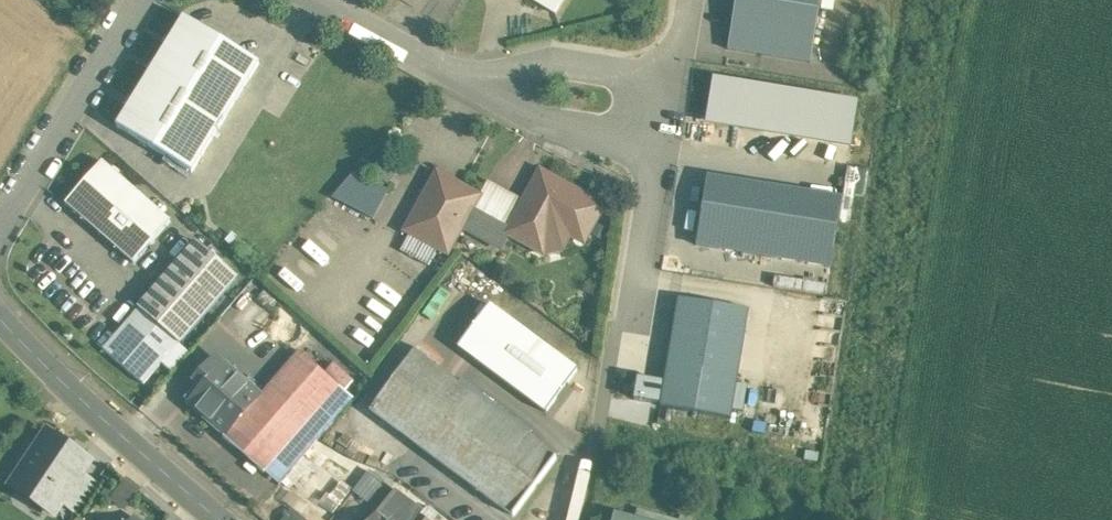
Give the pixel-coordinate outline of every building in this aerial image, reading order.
[(556,14),(565,0),(533,0),(556,14)] [(729,49),(811,62),(821,0),(736,0),(729,49)] [(260,63),(185,16),(117,127),(192,173),(260,63)] [(714,77),(707,124),(851,147),(858,101),(714,77)] [(171,221),(103,161),(66,203),(135,263),(171,221)] [(862,197),(865,168),(846,166),(844,195),(862,197)] [(372,218),(387,189),(348,169),(333,198),(372,218)] [(605,206),(541,171),(524,201),(510,228),(507,233),(509,234),(534,248),(543,232),(557,228),(584,243),(605,206)] [(480,196),(437,173),(426,193),(469,217),(474,208),(473,208),(480,196)] [(473,208),(474,208),(510,228),(524,201),(488,181),(480,196),(473,208)] [(828,204),(706,184),(697,245),(832,267),(842,206),(828,204)] [(469,217),(426,193),(406,231),(448,254),(463,227),(469,217)] [(501,248),(509,234),(507,233),(510,228),(474,208),(469,217),(463,227),(501,248)] [(257,254),(237,237),(230,244),(250,262),(257,254)] [(196,241),(138,308),(180,344),(238,277),(196,241)] [(427,260),(434,249),(418,241),(412,252),(427,260)] [(786,279),(804,282),(803,288),(824,291),(828,267),(788,261),(786,279)] [(749,310),(679,298),(661,407),(731,418),(749,310)] [(577,369),(491,304),(459,347),(545,411),(577,369)] [(180,344),(138,308),(103,349),(143,383),(161,362),(171,371),(189,351),(180,344)] [(260,396),(224,437),(264,472),(266,470),(339,386),(299,351),(260,396)] [(542,447),(414,352),(371,409),(499,505),(542,447)] [(260,396),(225,365),(191,404),(226,434),(223,437),(224,437),(260,396)] [(339,386),(266,470),(280,482),(354,398),(339,386)] [(43,424),(5,488),(55,517),(63,503),(75,510),(94,477),(85,472),(95,455),(43,424)] [(542,447),(499,505),(514,515),(556,458),(542,447)] [(370,472),(353,493),(368,504),(384,484),(370,472)] [(307,502),(287,486),(271,507),(282,515),(290,505),(299,513),(307,502)] [(420,516),(424,511),(396,489),(378,514),(373,519),(417,519),(420,516)] [(292,509),(283,519),(303,519),(304,519),(292,509)] [(638,510),(636,519),(635,519),(674,519),(638,510)]
